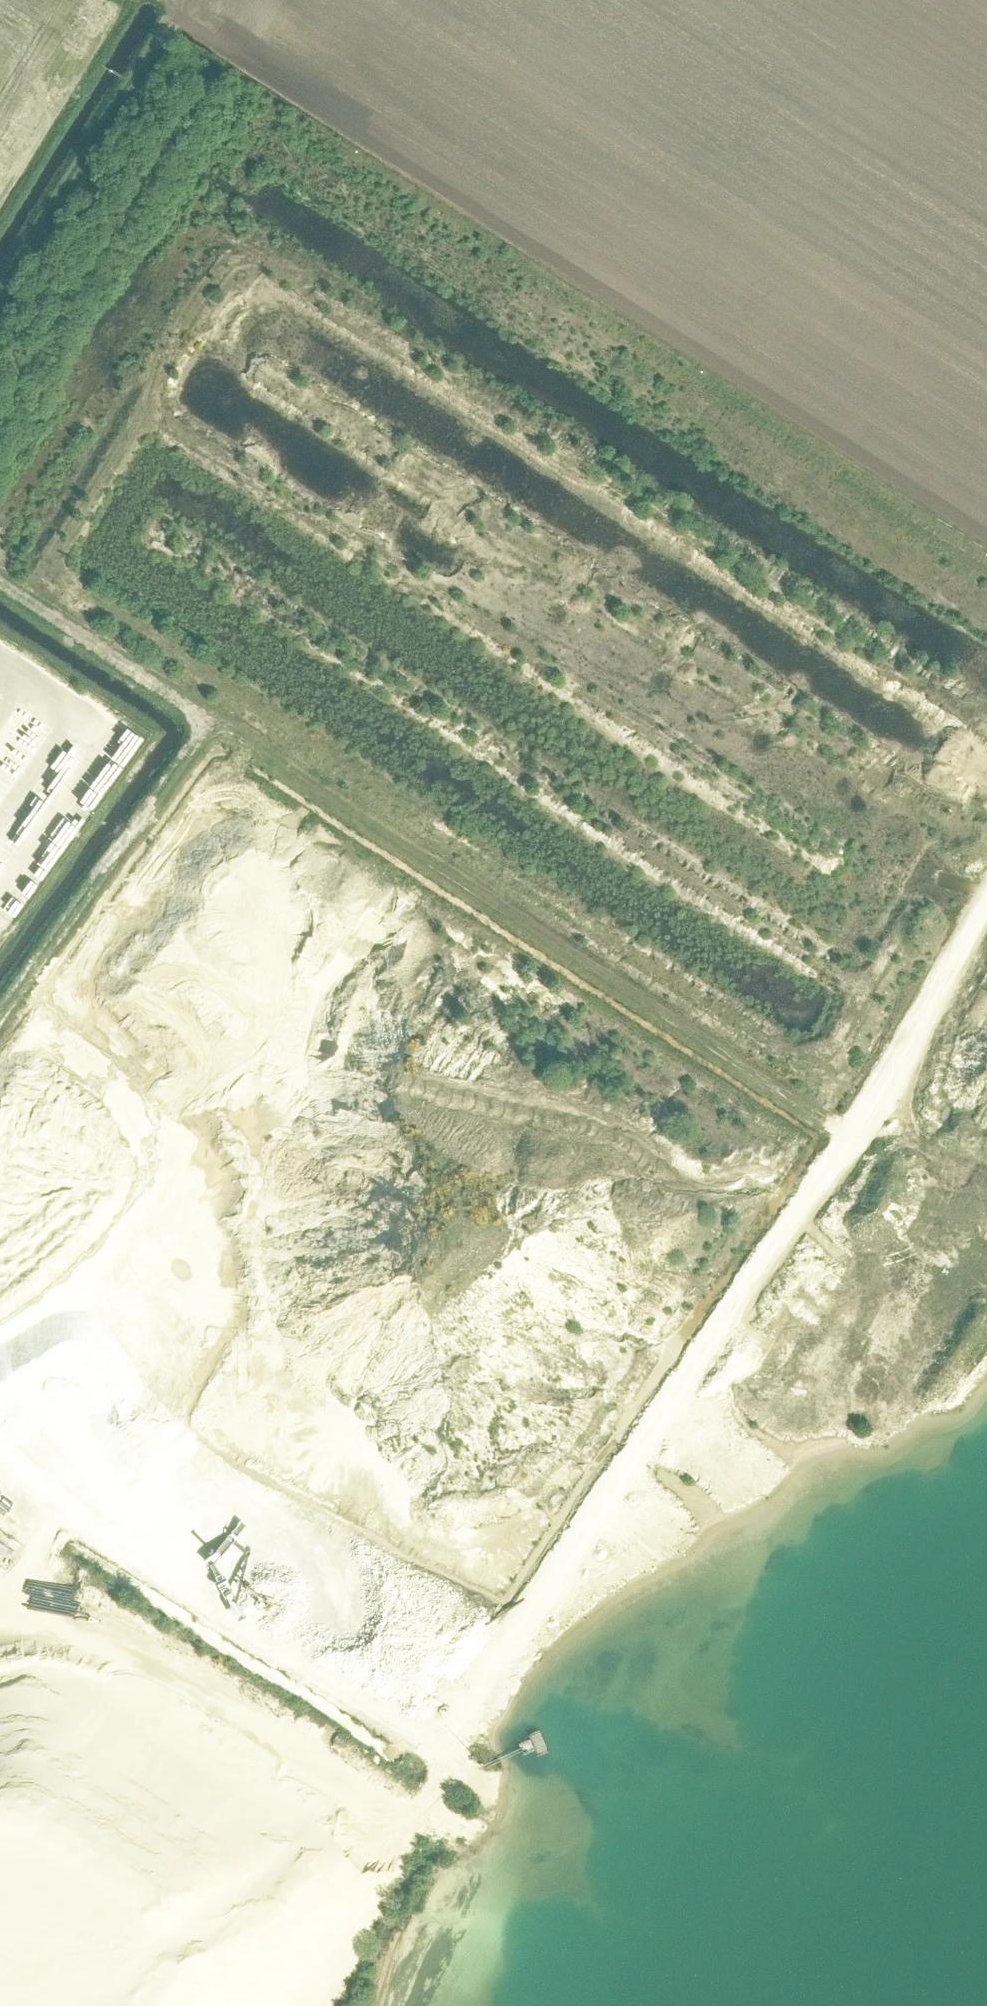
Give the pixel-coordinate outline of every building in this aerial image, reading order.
[(68,770),(88,732),(42,708),(35,722),(46,728),(31,757),(25,754),(2,798),(23,808),(22,810),(38,819),(57,784),(63,787),(62,788),(76,795),(84,779),(68,770)]
